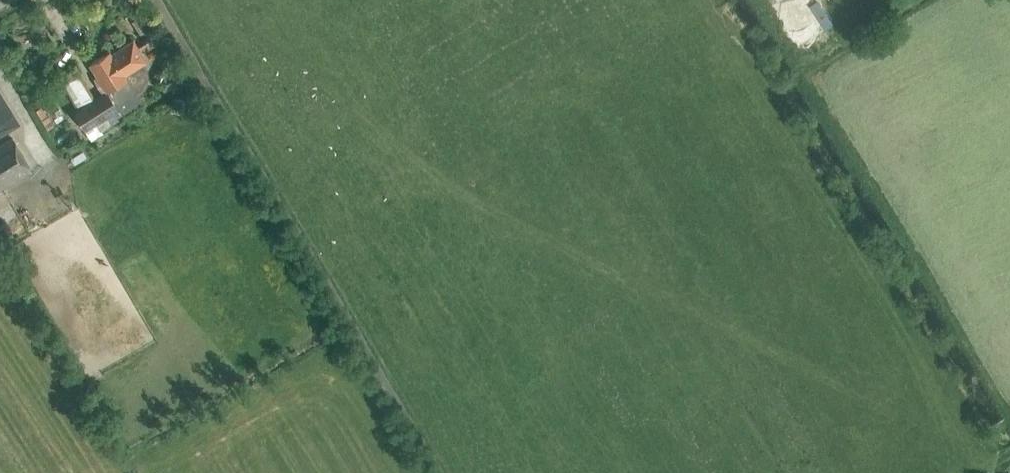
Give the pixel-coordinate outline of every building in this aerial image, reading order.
[(126,15),(138,7),(133,0),(117,0),(126,15)] [(140,34),(148,29),(139,16),(131,21),(140,34)] [(144,71),(143,67),(140,63),(145,60),(132,40),(110,54),(108,51),(89,64),(105,91),(107,90),(122,113),(140,101),(134,93),(137,90),(140,87),(142,84),(144,79),(144,75),(144,71)] [(121,114),(106,91),(95,99),(79,75),(64,85),(78,107),(72,111),(91,140),(102,132),(101,131),(119,120),(117,117),(121,114)] [(193,90),(178,99),(182,104),(196,95),(193,90)] [(18,124),(0,93),(0,136),(18,124)] [(191,115),(196,112),(191,103),(186,107),(191,115)] [(32,173),(11,138),(0,145),(0,190),(8,185),(9,187),(32,173)]
